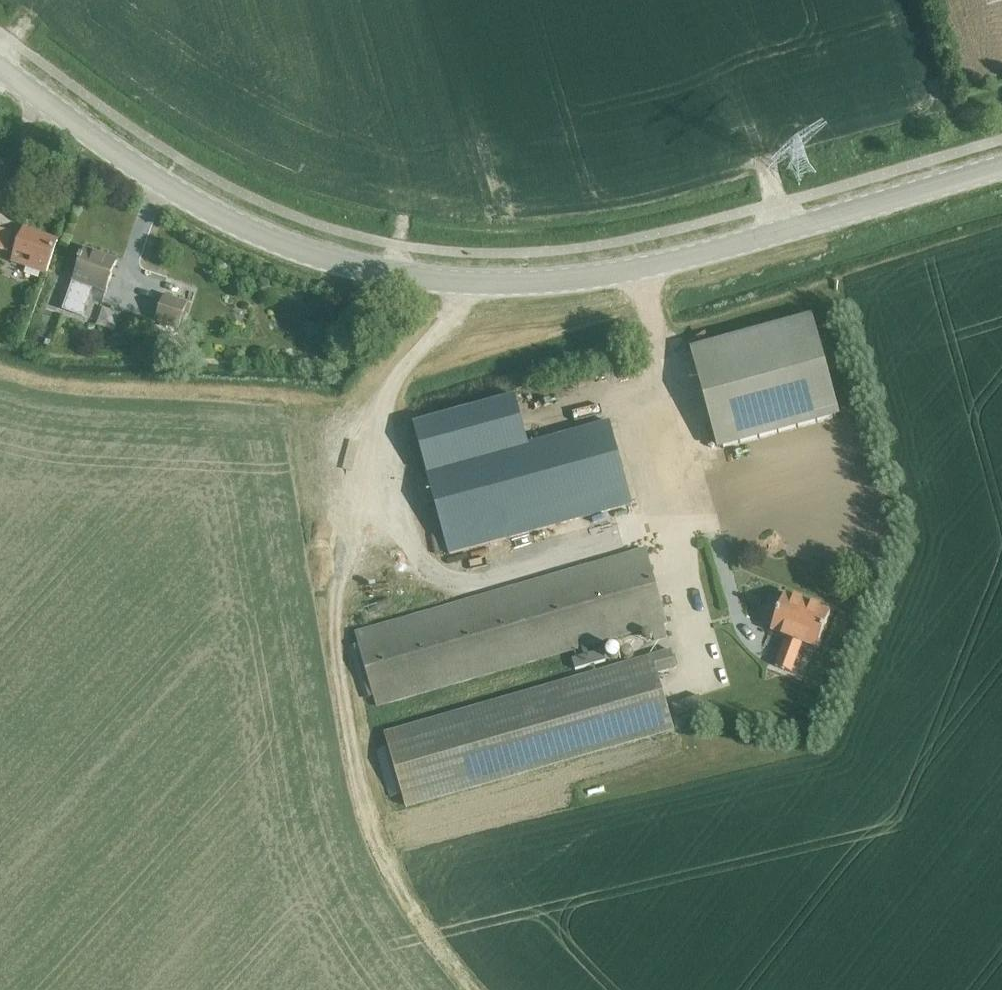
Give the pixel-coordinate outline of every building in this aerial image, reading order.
[(22,231),(16,250),(11,263),(44,275),(56,243),(22,231)] [(9,234),(0,232),(0,252),(4,253),(9,234)] [(104,294),(114,263),(83,253),(64,311),(82,317),(91,289),(104,294)] [(182,330),(189,307),(164,298),(156,321),(182,330)] [(105,305),(98,323),(117,330),(124,312),(105,305)] [(808,319),(694,350),(721,448),(835,417),(808,319)] [(152,342),(149,350),(161,354),(163,346),(152,342)] [(449,555),(632,505),(609,423),(528,445),(515,398),(414,425),(427,473),(449,555)] [(652,627),(652,629),(664,626),(663,623),(667,622),(646,551),(355,635),(376,706),(652,627)] [(815,649),(829,613),(784,595),(770,631),(786,637),(775,667),(790,673),(801,643),(815,649)] [(664,626),(652,629),(656,641),(667,637),(664,626)] [(385,734),(406,808),(674,730),(657,674),(676,668),(671,651),(385,734)]
